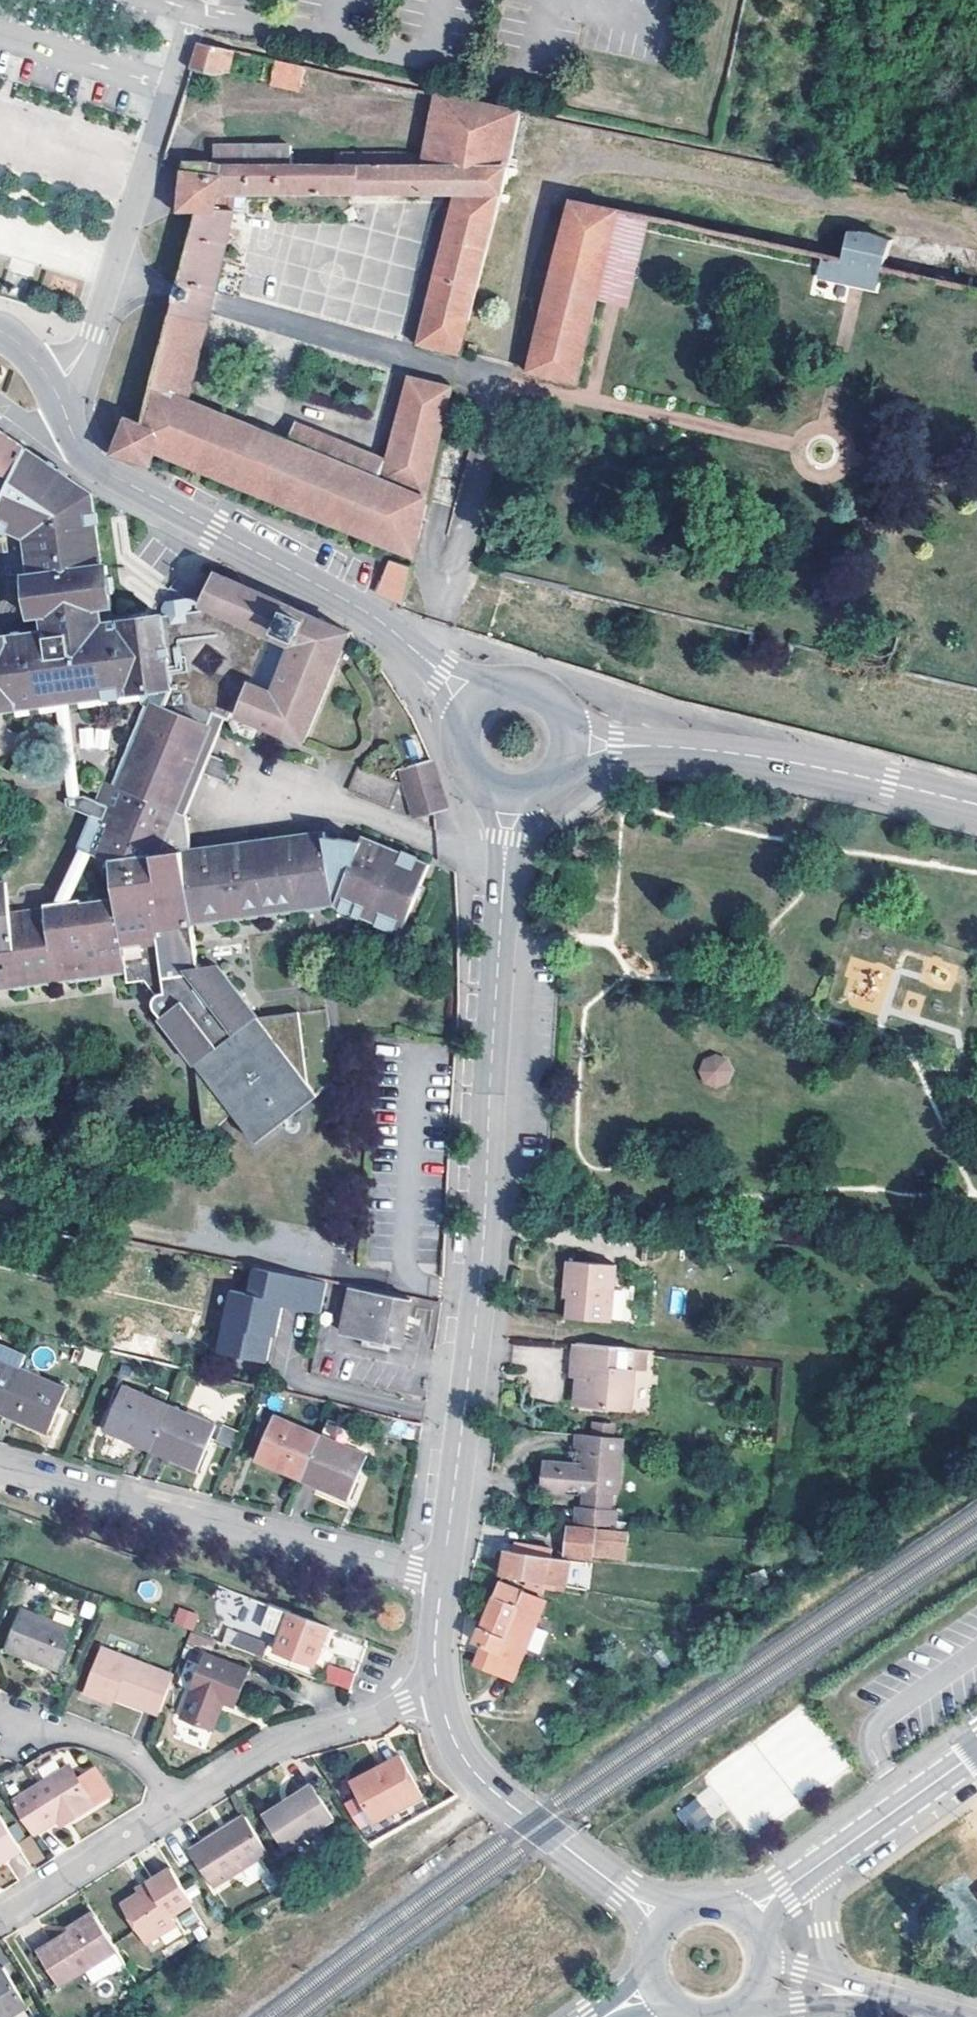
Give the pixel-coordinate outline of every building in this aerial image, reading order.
[(201,44),(192,71),(213,77),(222,71),(227,50),(201,44)] [(307,67),(276,60),(271,83),(301,89),(307,67)] [(507,168),(520,112),(437,94),(425,160),(423,168),(398,168),(334,168),(288,168),(288,149),(240,147),(239,168),(219,168),(219,165),(203,164),(184,165),(180,213),(198,213),(146,423),(129,419),(114,456),(153,467),(157,450),(415,555),(454,388),(409,377),(388,461),(384,480),(292,442),(190,401),(214,303),(236,211),(215,211),(219,195),(249,195),(457,195),(418,345),(462,355),(499,203),(508,204),(510,197),(500,195),(505,176),(515,177),(516,170),(507,168)] [(335,157),(334,168),(398,168),(399,157),(335,157)] [(425,160),(399,157),(398,168),(423,168),(425,160)] [(246,210),(249,195),(219,195),(215,211),(236,211),(246,210)] [(529,372),(580,384),(602,293),(621,211),(570,199),(529,372)] [(621,211),(602,293),(615,296),(626,299),(644,216),(621,211)] [(885,269),(892,241),(870,233),(846,231),(840,261),(848,264),(844,281),(857,283),(880,289),(884,271),(885,269)] [(848,264),(840,261),(827,258),(824,276),(844,281),(848,264)] [(298,423),(292,442),(384,480),(388,461),(298,423)] [(0,432),(0,512),(27,450),(20,444),(0,432)] [(221,729),(225,720),(229,722),(234,714),(306,744),(352,632),(218,575),(203,605),(207,607),(205,612),(193,612),(184,626),(168,615),(107,623),(104,609),(117,608),(110,566),(104,567),(94,495),(27,450),(0,512),(0,528),(26,540),(32,578),(29,579),(35,621),(46,619),(48,633),(0,640),(0,714),(19,711),(144,694),(145,700),(145,703),(154,706),(156,702),(161,705),(126,788),(122,786),(108,780),(100,800),(110,805),(106,817),(95,812),(81,846),(114,859),(119,897),(83,902),(82,897),(47,902),(47,907),(7,913),(4,881),(0,882),(0,986),(128,970),(129,977),(141,976),(159,995),(158,996),(157,998),(156,999),(156,1000),(155,1002),(155,1004),(156,1006),(156,1008),(162,1015),(158,1018),(194,1065),(201,1128),(216,1126),(231,1112),(254,1143),(319,1092),(308,1078),(297,1010),(258,1015),(221,967),(200,969),(195,924),(335,907),(404,936),(432,868),(363,838),(360,845),(328,836),(328,830),(192,846),(188,810),(177,806),(210,725),(221,729)] [(400,605),(413,568),(389,560),(376,595),(400,605)] [(184,626),(193,612),(185,608),(173,608),(168,615),(184,626)] [(20,719),(145,700),(144,694),(19,711),(20,719)] [(154,706),(122,786),(126,788),(161,705),(156,702),(154,706)] [(188,810),(221,729),(210,725),(177,806),(188,810)] [(79,727),(78,745),(107,747),(109,729),(79,727)] [(415,787),(406,790),(414,820),(430,814),(449,808),(445,794),(439,778),(431,758),(409,765),(415,787)] [(415,787),(409,765),(398,769),(406,790),(415,787)] [(389,807),(398,783),(359,768),(350,792),(389,807)] [(702,1084),(715,1089),(727,1084),(732,1072),(727,1060),(715,1055),(702,1060),(697,1072),(702,1084)] [(569,1261),(567,1283),(572,1284),(571,1298),(569,1319),(613,1324),(618,1266),(569,1261)] [(232,1291),(220,1350),(269,1360),(276,1328),(280,1329),(285,1307),(323,1314),(329,1283),(255,1268),(250,1294),(232,1291)] [(403,1346),(411,1300),(340,1285),(331,1331),(403,1346)] [(576,1345),(574,1369),(583,1370),(582,1379),(581,1394),(585,1395),(597,1410),(613,1412),(613,1407),(632,1409),(638,1352),(576,1345)] [(84,1347),(79,1364),(95,1369),(100,1352),(84,1347)] [(20,1371),(0,1361),(0,1412),(2,1412),(20,1371)] [(583,1370),(574,1369),(573,1378),(582,1379),(583,1370)] [(20,1371),(2,1412),(48,1433),(66,1391),(20,1371)] [(151,1449),(170,1406),(124,1387),(106,1428),(151,1449)] [(585,1395),(581,1394),(580,1409),(597,1410),(585,1395)] [(170,1406),(151,1449),(196,1469),(216,1427),(170,1406)] [(302,1480),(321,1439),(275,1418),(257,1460),(302,1480)] [(321,1439),(302,1480),(348,1501),(366,1459),(348,1451),(355,1433),(328,1421),(321,1439)] [(239,1435),(223,1428),(216,1444),(233,1451),(239,1435)] [(575,1490),(620,1494),(624,1439),(580,1435),(578,1453),(582,1454),(582,1465),(582,1471),(572,1470),(568,1464),(543,1461),(541,1476),(545,1477),(543,1492),(567,1495),(575,1490)] [(578,1507),(619,1511),(620,1494),(575,1490),(567,1495),(579,1496),(578,1507)] [(617,1527),(619,1511),(578,1507),(577,1523),(617,1527)] [(613,1540),(613,1530),(570,1527),(567,1557),(595,1559),(595,1556),(612,1557),(613,1540)] [(630,1531),(613,1530),(613,1540),(629,1541),(630,1531)] [(559,1587),(570,1589),(573,1566),(555,1563),(556,1553),(541,1550),(521,1546),(519,1554),(507,1552),(502,1577),(559,1587)] [(508,1676),(517,1680),(551,1603),(501,1584),(495,1597),(494,1597),(477,1635),(472,1653),(491,1657),(514,1661),(508,1676)] [(333,1651),(339,1631),(287,1612),(220,1588),(216,1597),(227,1601),(245,1607),(243,1612),(265,1620),(263,1626),(284,1634),(277,1652),(315,1667),(322,1647),(333,1651)] [(194,1630),(199,1613),(177,1607),(172,1624),(194,1630)] [(62,1671),(77,1630),(22,1609),(6,1649),(62,1671)] [(240,1633),(250,1637),(254,1627),(244,1622),(240,1633)] [(250,1637),(240,1633),(236,1646),(264,1657),(266,1652),(269,1645),(250,1637)] [(109,1696),(118,1699),(162,1716),(177,1677),(102,1649),(85,1694),(106,1703),(109,1696)] [(264,1657),(263,1659),(270,1661),(273,1655),(266,1652),(264,1657)] [(240,1708),(253,1671),(210,1655),(186,1720),(217,1732),(228,1703),(240,1708)] [(483,1678),(495,1683),(499,1672),(508,1676),(514,1661),(491,1657),(483,1678)] [(348,1688),(353,1673),(330,1665),(325,1680),(348,1688)] [(499,1672),(495,1683),(504,1687),(508,1676),(499,1672)] [(508,1676),(504,1687),(513,1690),(517,1680),(508,1676)] [(109,1696),(106,1703),(115,1705),(118,1699),(109,1696)] [(392,1768),(359,1785),(376,1819),(424,1794),(404,1755),(389,1762),(392,1768)] [(356,1779),(359,1785),(392,1768),(389,1762),(356,1779)] [(34,1833),(60,1817),(68,1813),(71,1819),(97,1804),(73,1765),(15,1800),(34,1833)] [(337,1817),(315,1784),(267,1815),(289,1849),(337,1817)] [(695,1796),(713,1820),(727,1809),(710,1785),(695,1796)] [(693,1835),(711,1821),(694,1798),(675,1812),(693,1835)] [(64,1823),(71,1819),(68,1813),(60,1817),(64,1823)] [(24,1849),(1,1814),(0,1814),(0,1864),(24,1849)] [(209,1845),(196,1853),(216,1886),(273,1851),(249,1814),(206,1840),(209,1845)] [(209,1845),(206,1840),(192,1848),(196,1853),(209,1845)] [(150,1934),(178,1915),(176,1911),(196,1898),(174,1866),(152,1880),(155,1884),(128,1901),(150,1934)] [(70,1933),(97,1915),(94,1910),(66,1927),(70,1933)] [(97,1915),(70,1933),(40,1952),(62,1985),(119,1948),(97,1915)] [(178,1915),(150,1934),(153,1939),(182,1920),(178,1915)] [(9,1968),(0,1974),(0,2016),(11,2016),(31,2006),(9,1968)]
